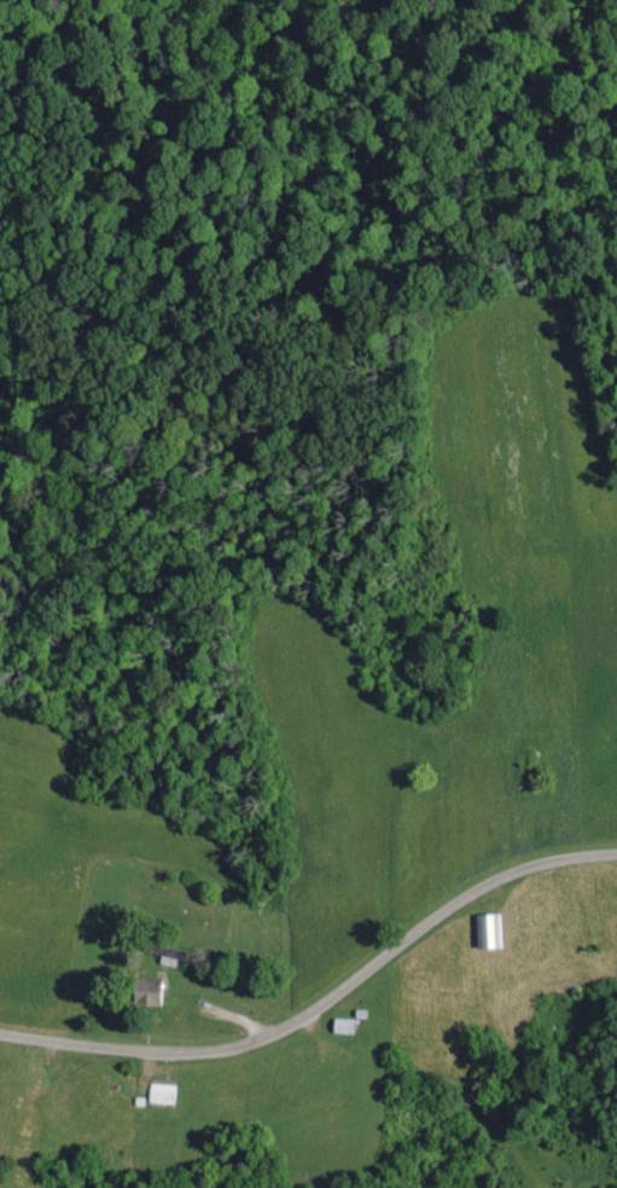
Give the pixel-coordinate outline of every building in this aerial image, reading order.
[(129,980),(127,1006),(159,1007),(160,981),(129,980)]
